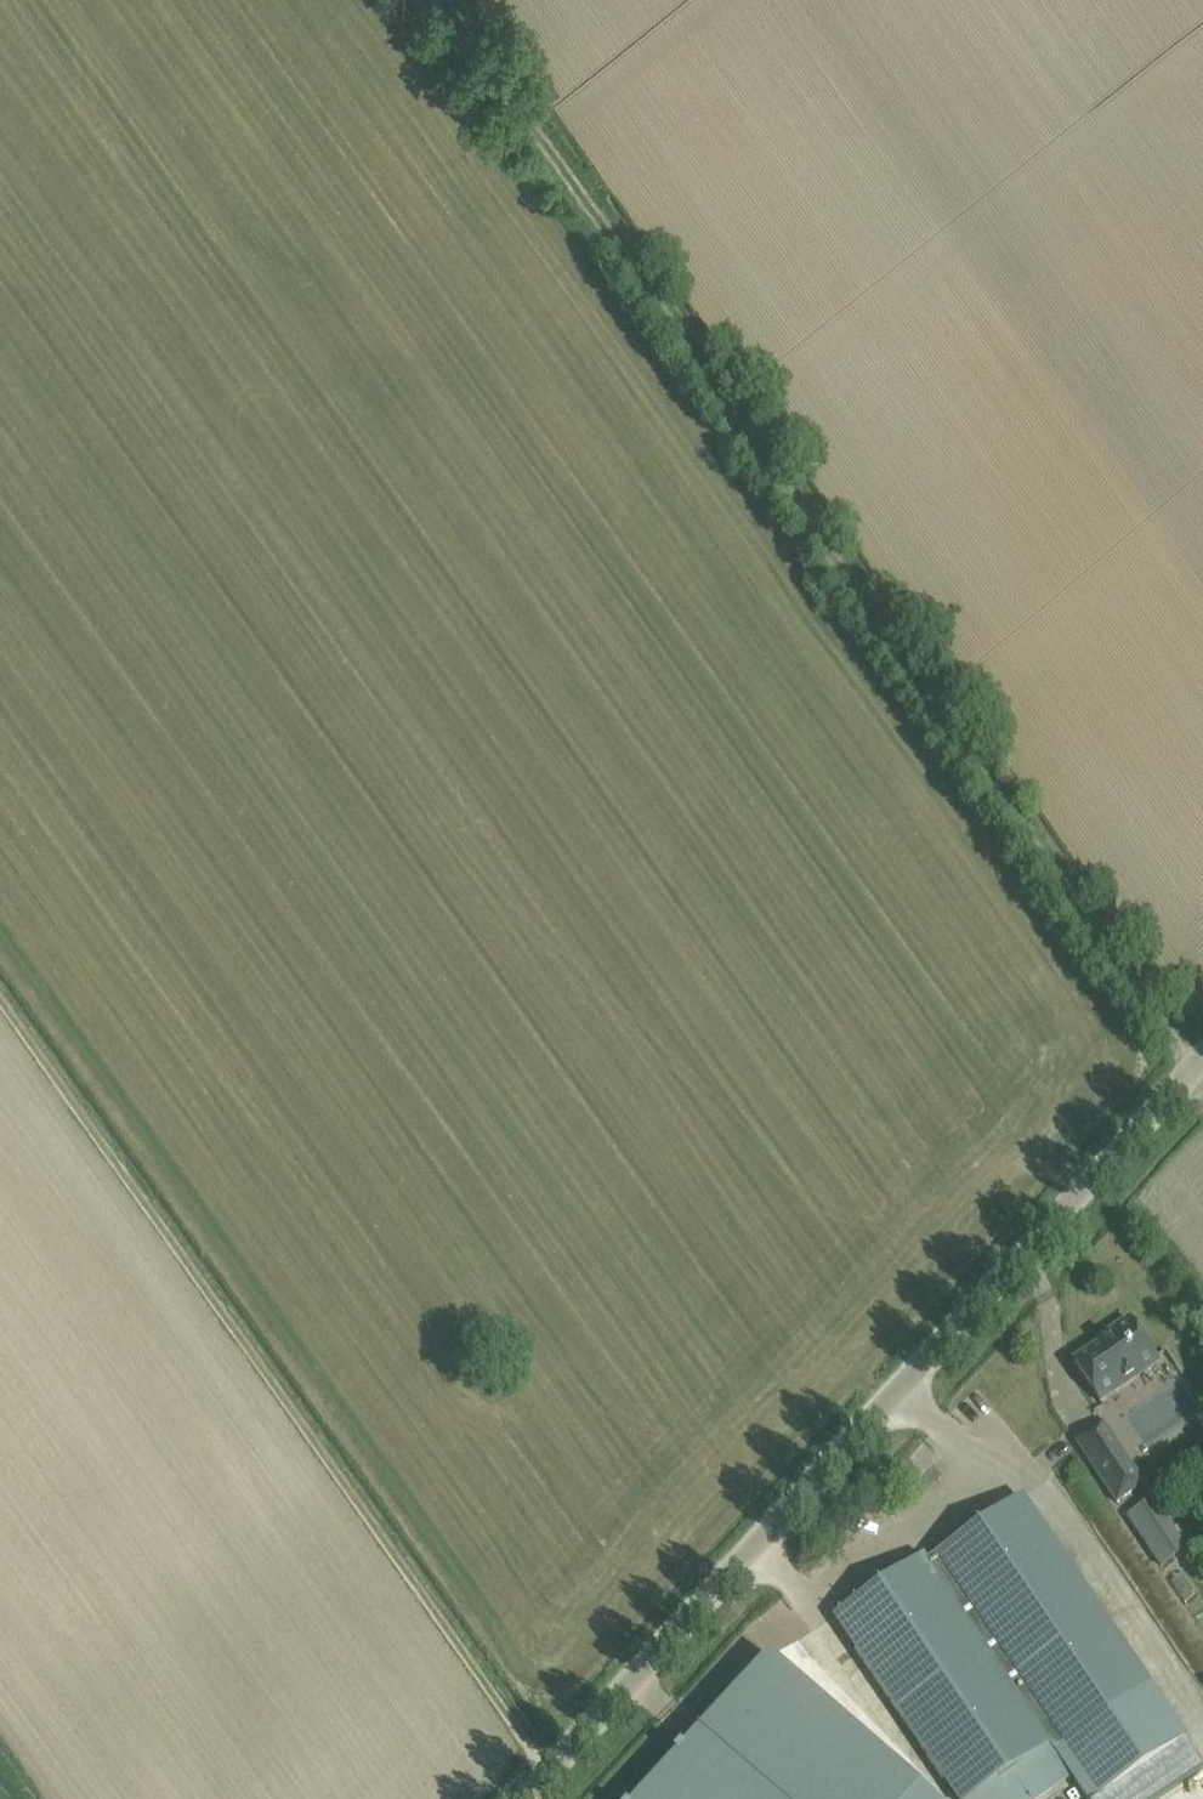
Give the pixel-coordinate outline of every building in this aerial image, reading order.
[(1096,1341),(1100,1346),(1074,1363),(1102,1406),(1162,1368),(1128,1319),(1096,1341)] [(1104,1427),(1077,1445),(1117,1506),(1143,1489),(1104,1427)] [(1072,1483),(1085,1475),(1078,1465),(1066,1473),(1072,1483)] [(1150,1496),(1124,1515),(1160,1566),(1186,1548),(1150,1496)] [(835,1617),(871,1669),(957,1798),(1043,1798),(1073,1779),(1087,1798),(1151,1798),(1200,1766),(1183,1741),(1187,1739),(1169,1714),(1151,1687),(1035,1518),(1021,1498),(927,1562),(923,1557),(835,1617)] [(638,1798),(926,1798),(770,1656),(638,1798)]
